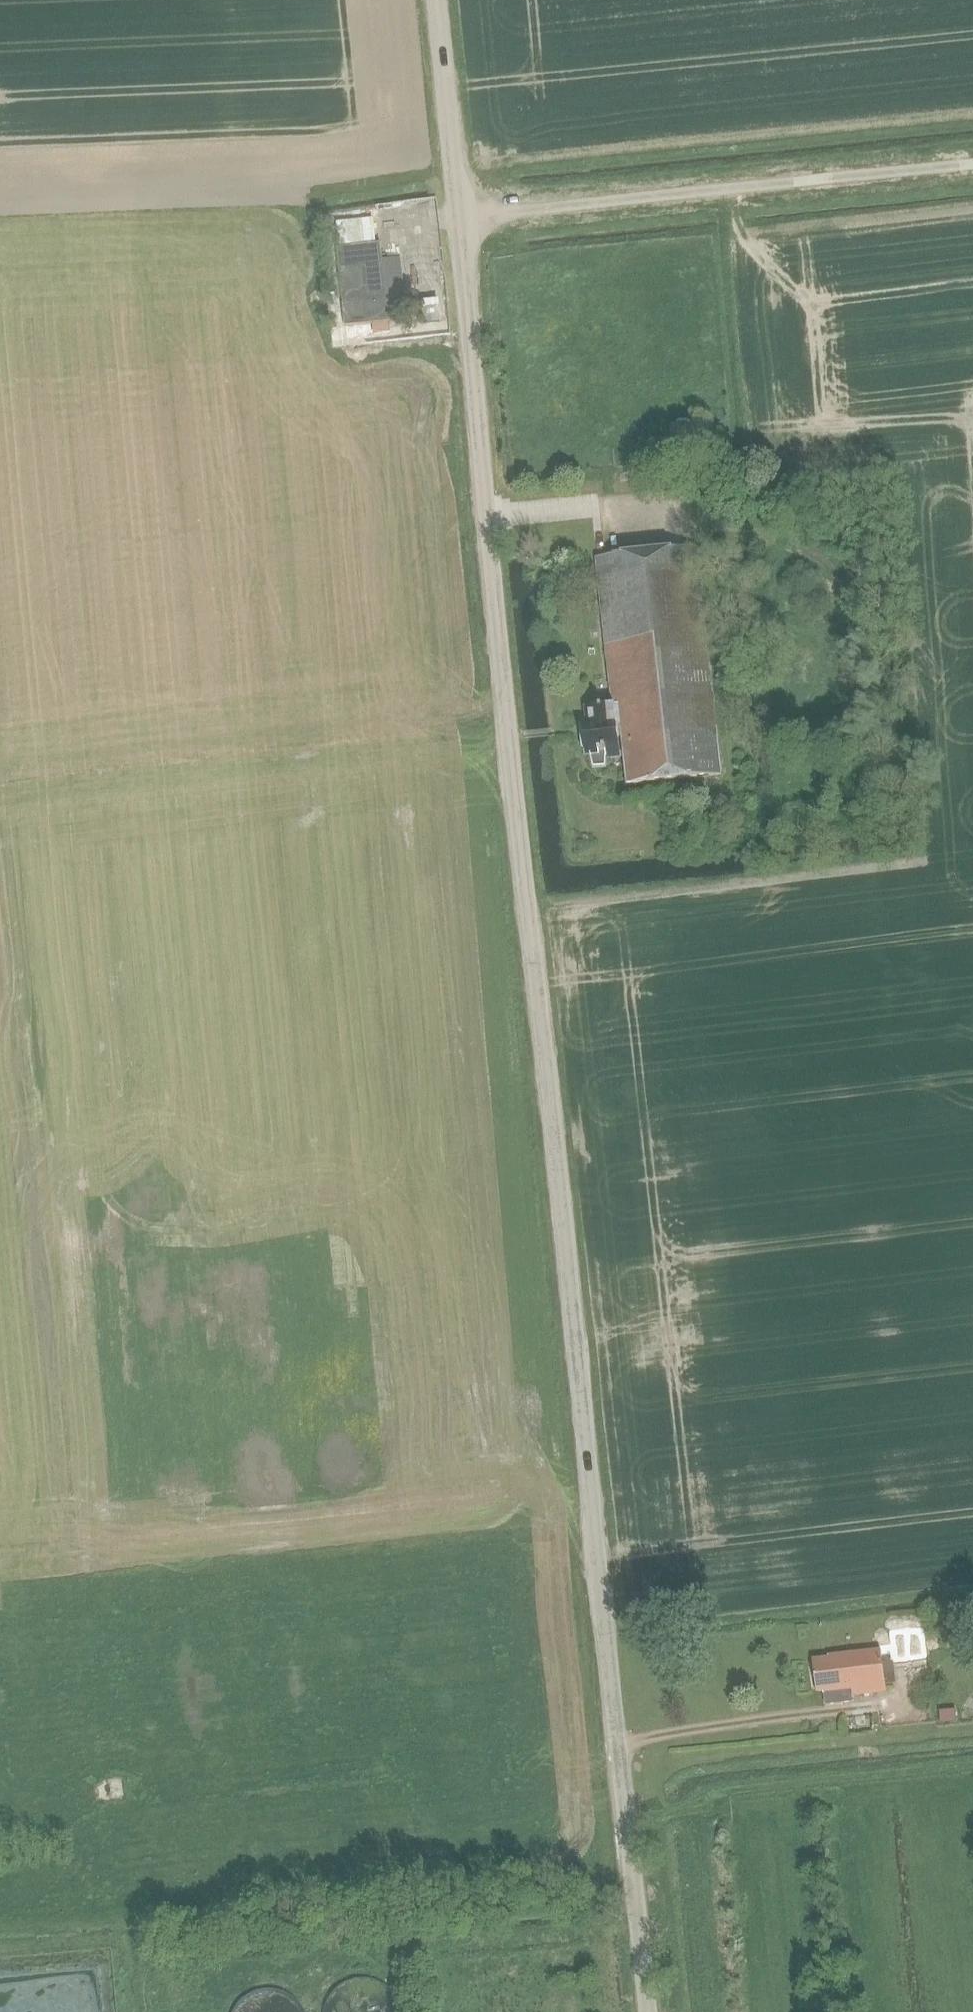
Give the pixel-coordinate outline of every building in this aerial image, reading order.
[(374,224),(338,228),(340,250),(376,246),(374,224)] [(340,250),(337,250),(339,271),(340,271),(342,290),(344,307),(342,307),(344,328),(373,325),(389,323),(381,245),(376,246),(340,250)] [(389,323),(373,325),(374,333),(390,332),(389,323)] [(657,469),(695,467),(693,426),(670,427),(671,444),(655,445),(657,469)] [(627,783),(721,773),(698,545),(598,555),(613,703),(589,705),(591,729),(585,730),(581,735),(582,746),(586,749),(586,753),(590,752),(591,756),(595,768),(606,767),(607,754),(620,753),(618,734),(622,734),(627,783)] [(885,1691),(882,1664),(881,1650),(830,1656),(831,1660),(813,1662),(816,1692),(824,1691),(826,1707),(852,1704),(851,1695),(885,1691)] [(293,1996),(241,1994),(240,2011),(293,2011),(293,1996)]
